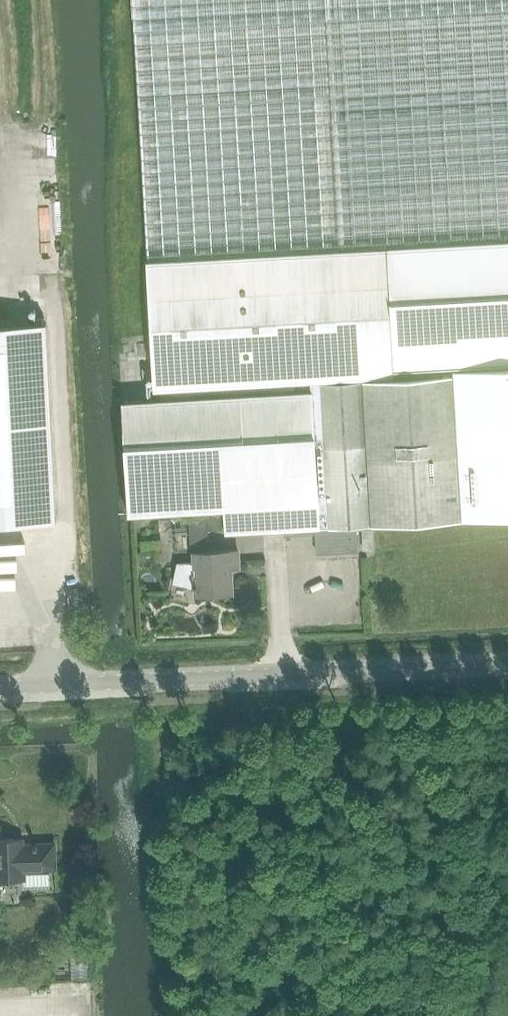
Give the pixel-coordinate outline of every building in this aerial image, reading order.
[(147,260),(387,247),(387,248),(507,240),(507,0),(133,0),(147,260)] [(387,248),(388,273),(393,370),(507,362),(507,240),(387,248)] [(146,260),(154,389),(161,388),(311,382),(378,378),(394,377),(393,370),(388,273),(387,248),(387,247),(147,260),(146,260)] [(55,519),(50,413),(46,321),(0,324),(0,522),(55,519)] [(456,375),(464,517),(507,515),(507,371),(456,375)] [(378,378),(311,382),(314,448),(371,445),(375,522),(464,517),(456,375),(378,381),(378,378)] [(311,382),(161,388),(162,398),(122,400),(128,513),(224,508),(225,532),(285,529),(285,534),(316,532),(318,532),(314,448),(311,382)] [(371,445),(314,448),(318,532),(316,532),(317,552),(357,550),(356,528),(359,528),(359,523),(375,522),(371,445)] [(238,548),(194,550),(195,562),(178,563),(174,582),(194,587),(196,587),(196,594),(232,592),(231,567),(239,567),(238,548)] [(26,878),(26,872),(56,870),(55,843),(23,844),(23,836),(0,837),(0,880),(26,878)]
